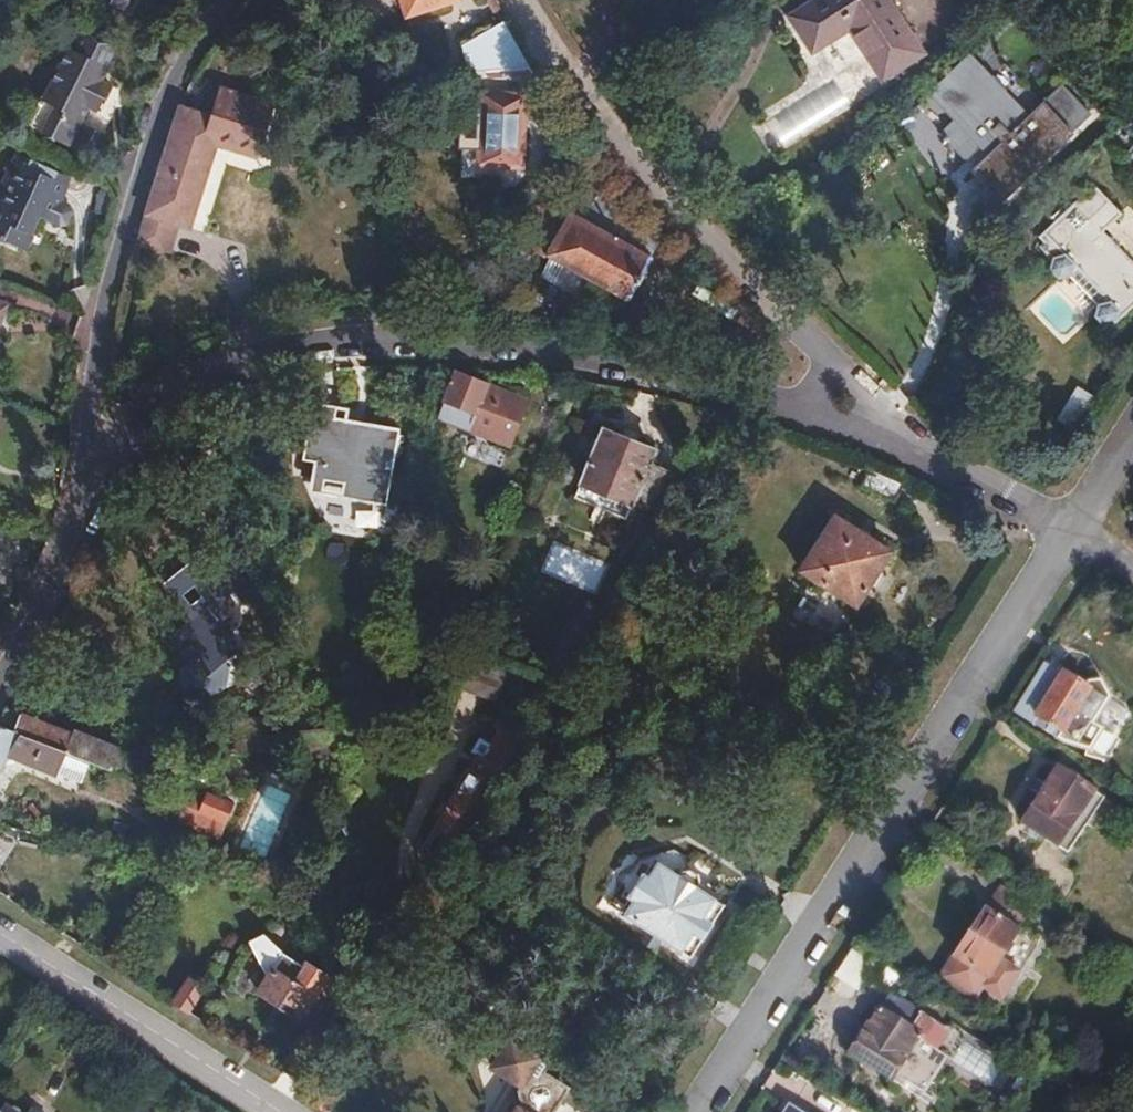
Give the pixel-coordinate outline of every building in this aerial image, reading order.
[(120,12),(126,0),(96,0),(120,12)] [(407,16),(458,0),(402,0),(407,16)] [(922,56),(885,0),(809,0),(786,16),(810,52),(844,30),(879,84),(922,56)] [(528,68),(502,22),(455,36),(465,73),(528,68)] [(66,144),(76,122),(84,105),(95,111),(107,85),(96,80),(113,45),(77,28),(42,100),(37,98),(33,108),(38,111),(29,127),(66,144)] [(999,201),(1070,133),(1043,105),(1022,124),(961,62),(920,100),(949,128),(934,143),(945,155),(947,153),(959,165),(979,147),(985,155),(969,171),(999,201)] [(605,81),(615,93),(628,83),(618,70),(605,81)] [(140,234),(137,246),(166,255),(175,225),(188,229),(215,146),(254,159),(272,109),(220,91),(211,116),(180,110),(140,234)] [(521,99),(482,97),(480,164),(519,165),(521,99)] [(72,146),(82,125),(76,122),(66,144),(72,146)] [(104,135),(82,125),(72,146),(67,156),(90,166),(104,135)] [(61,186),(8,162),(0,180),(0,242),(18,251),(34,217),(54,226),(61,223),(66,212),(62,206),(55,202),(61,186)] [(108,217),(113,196),(98,192),(92,212),(108,217)] [(1119,315),(1132,303),(1132,266),(1101,232),(1108,225),(1082,198),(1040,237),(1046,243),(1041,248),(1048,256),(1049,255),(1069,277),(1077,270),(1119,315)] [(622,305),(626,307),(630,299),(634,302),(637,297),(632,295),(649,261),(653,263),(656,258),(652,255),(654,250),(650,248),(647,254),(568,216),(564,224),(531,208),(519,233),(552,249),(538,278),(577,298),(587,279),(626,298),(622,305)] [(439,421),(515,451),(532,405),(457,376),(439,421)] [(1072,386),(1053,421),(1072,431),(1091,396),(1072,386)] [(360,495),(387,499),(399,426),(335,416),(337,403),(314,399),(305,456),(317,458),(314,472),(362,480),(360,495)] [(634,501),(669,516),(691,481),(649,464),(654,453),(603,433),(575,498),(627,520),(634,501)] [(862,488),(895,503),(903,485),(870,470),(862,488)] [(798,568),(855,605),(890,552),(832,515),(798,568)] [(553,541),(541,570),(596,592),(608,563),(553,541)] [(187,698),(215,702),(230,690),(232,670),(228,664),(236,658),(238,647),(229,637),(238,629),(240,618),(228,603),(239,594),(240,580),(230,568),(210,583),(199,570),(189,578),(184,572),(169,585),(167,594),(191,625),(176,637),(174,651),(189,669),(178,677),(178,686),(187,698)] [(572,667),(604,617),(606,614),(592,605),(581,621),(578,619),(553,657),(572,667)] [(507,667),(474,657),(462,690),(496,701),(507,667)] [(541,677),(562,683),(572,667),(553,657),(541,677)] [(1067,745),(1107,758),(1117,741),(1094,726),(1111,699),(1103,685),(1090,685),(1087,689),(1062,673),(1059,675),(1042,664),(1013,711),(1067,745)] [(0,715),(0,729),(61,753),(77,759),(107,770),(111,760),(113,754),(61,733),(3,710),(0,715)] [(171,745),(173,757),(186,758),(247,754),(278,751),(279,737),(262,738),(262,724),(234,726),(233,740),(171,745)] [(64,728),(61,733),(113,754),(116,748),(64,728)] [(5,757),(52,775),(61,753),(0,729),(0,764),(5,757)] [(446,865),(455,851),(525,742),(507,730),(496,745),(491,742),(484,752),(481,750),(458,785),(462,787),(453,801),(449,798),(442,809),(446,812),(442,818),(444,820),(428,847),(431,856),(446,865)] [(399,754),(399,743),(384,744),(385,755),(399,754)] [(101,786),(107,770),(77,759),(71,774),(101,786)] [(107,770),(133,781),(142,777),(146,775),(111,760),(107,770)] [(1021,820),(1065,849),(1083,823),(1090,827),(1107,801),(1056,767),(1021,820)] [(269,845),(289,795),(265,785),(245,835),(269,845)] [(196,789),(188,806),(202,813),(210,795),(196,789)] [(202,813),(188,806),(182,820),(222,838),(236,807),(210,795),(202,813)] [(625,914),(679,950),(714,897),(659,861),(625,914)] [(982,987),(1002,999),(1042,938),(1027,928),(1023,934),(1014,929),(1023,915),(1005,902),(996,916),(983,909),(940,975),(975,997),(982,987)] [(846,952),(831,978),(855,992),(870,966),(846,952)] [(302,1018),(312,1025),(336,987),(326,980),(328,977),(308,965),(306,969),(285,956),(275,972),(254,959),(240,980),(301,1020),(302,1018)] [(173,1003),(189,1013),(205,987),(189,977),(173,1003)] [(849,1054),(892,1082),(922,1035),(911,1027),(922,1011),(891,991),(849,1054)] [(550,1002),(541,1016),(553,1024),(548,1032),(560,1041),(563,1044),(579,1021),(550,1002)] [(541,1016),(529,1008),(524,1016),(521,1015),(501,1047),(531,1066),(540,1053),(549,1059),(560,1041),(548,1032),(553,1024),(541,1016)] [(998,1090),(1009,1072),(958,1040),(947,1057),(998,1090)] [(1109,1111),(1132,1111),(1132,1106),(1115,1086),(1132,1059),(1132,1058),(1123,1051),(1126,1046),(1119,1041),(1088,1089),(1109,1111)] [(1078,1104),(1087,1090),(1077,1083),(1068,1097),(1078,1104)] [(0,1095),(0,1111),(26,1111),(0,1095)]
